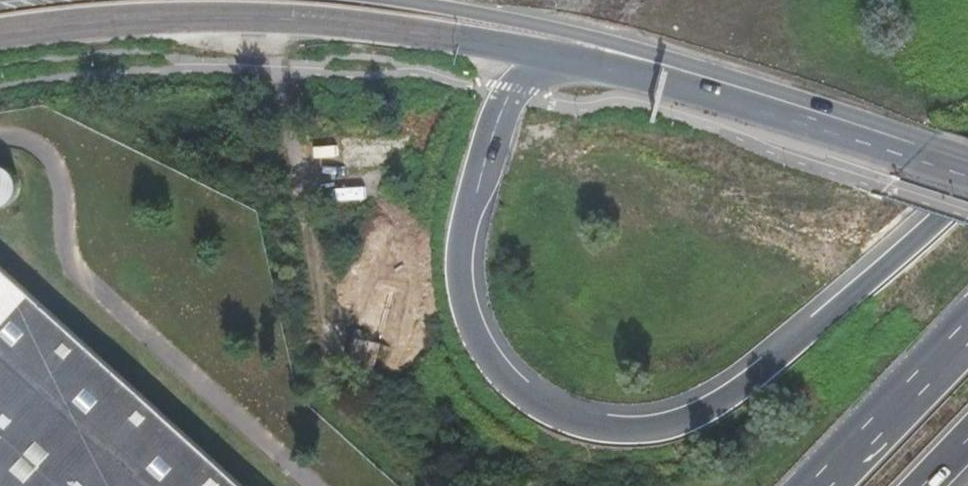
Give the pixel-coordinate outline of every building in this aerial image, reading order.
[(4,206),(14,197),(18,186),(15,178),(8,169),(0,166),(0,207),(4,206)] [(51,311),(0,265),(0,485),(244,485),(51,311)] [(365,331),(355,328),(346,365),(372,372),(380,344),(363,340),(365,331)]
